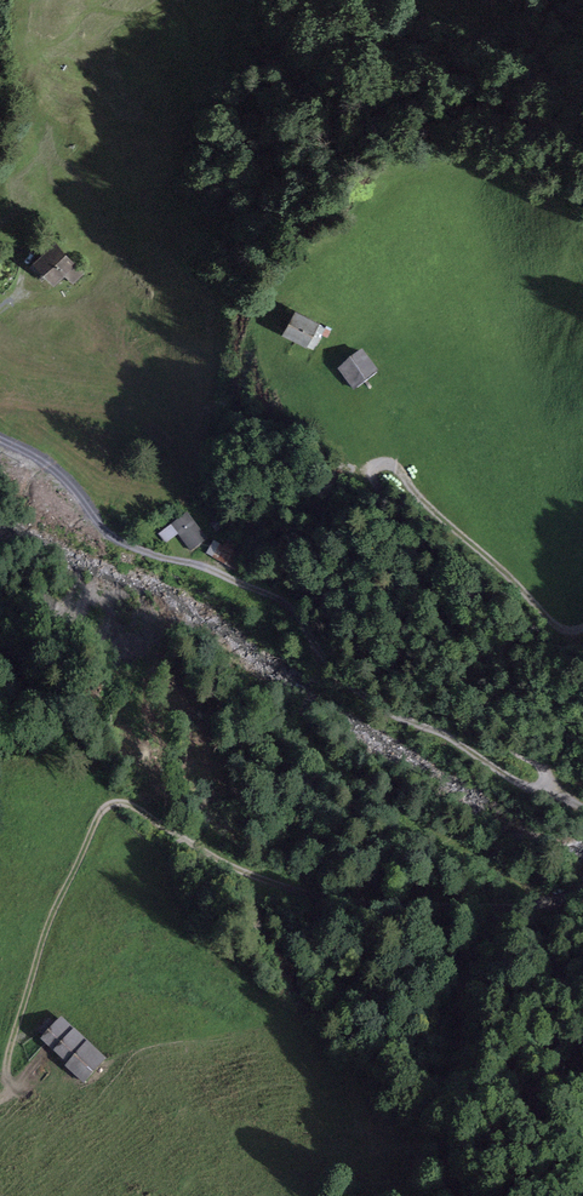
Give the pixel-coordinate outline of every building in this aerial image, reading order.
[(64,246),(41,262),(61,289),(83,272),(64,246)] [(309,313),(291,335),(312,352),(330,330),(309,313)] [(357,353),(331,373),(348,394),(373,374),(357,353)] [(339,472),(354,476),(356,466),(342,463),(339,472)] [(188,511),(170,523),(191,553),(209,541),(188,511)] [(227,551),(213,543),(205,556),(240,576),(254,550),(234,539),(227,551)] [(104,1059),(58,1021),(39,1045),(63,1064),(56,1073),(77,1091),(104,1059)]
